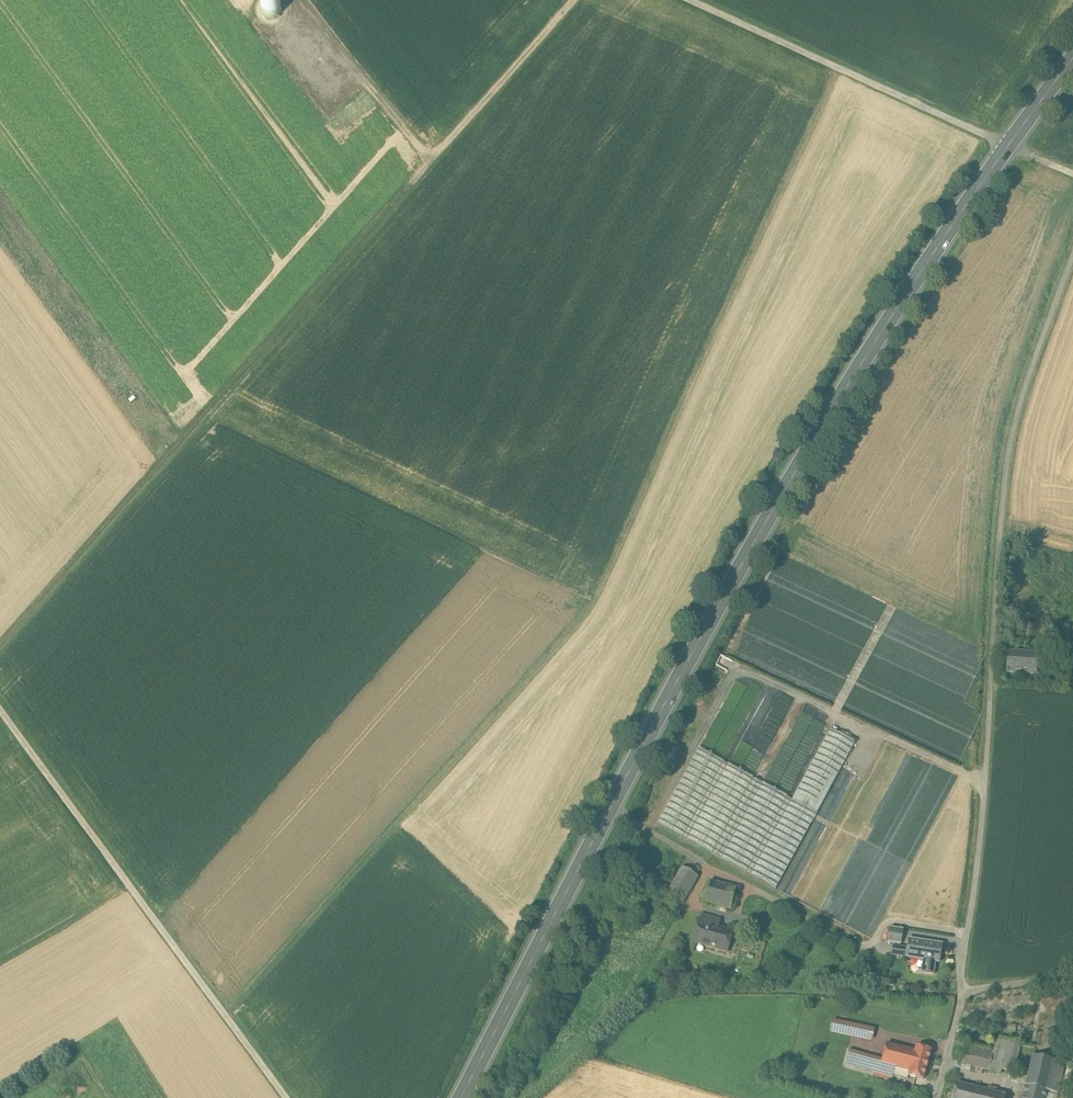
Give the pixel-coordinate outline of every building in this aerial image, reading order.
[(1057,648),(1072,649),(1072,646),(1072,636),(1058,635),(1057,645),(1057,648)] [(1038,653),(1007,651),(1006,673),(1037,674),(1038,653)] [(792,799),(698,748),(657,824),(775,888),(842,766),(855,742),(830,728),(792,799)] [(833,817),(838,800),(826,797),(822,814),(833,817)] [(699,876),(682,867),(670,888),(662,883),(658,889),(683,903),(699,876)] [(736,887),(710,880),(705,901),(731,908),(736,887)] [(720,919),(703,914),(701,922),(700,921),(694,943),(729,952),(735,931),(718,926),(720,919)] [(903,930),(890,928),(888,942),(901,944),(903,930)] [(942,944),(909,939),(906,958),(923,961),(921,972),(934,974),(935,962),(939,963),(942,944)] [(874,1028),(833,1020),(831,1031),(872,1039),(874,1028)] [(1016,1041),(995,1036),(995,1039),(996,1039),(993,1051),(989,1071),(1000,1074),(1001,1069),(1009,1071),(1016,1041)] [(900,1047),(887,1043),(882,1059),(881,1063),(895,1067),(900,1047)] [(993,1051),(965,1045),(960,1064),(989,1071),(993,1051)] [(915,1051),(900,1047),(895,1067),(909,1071),(908,1075),(924,1079),(931,1050),(916,1046),(915,1051)] [(882,1059),(849,1050),(845,1063),(874,1071),(877,1061),(881,1063),(882,1059)] [(1032,1056),(1023,1097),(1056,1097),(1064,1063),(1032,1056)] [(895,1067),(881,1063),(877,1061),(874,1071),(893,1076),(895,1067)] [(956,1082),(953,1097),(1005,1097),(1006,1094),(956,1082)]
